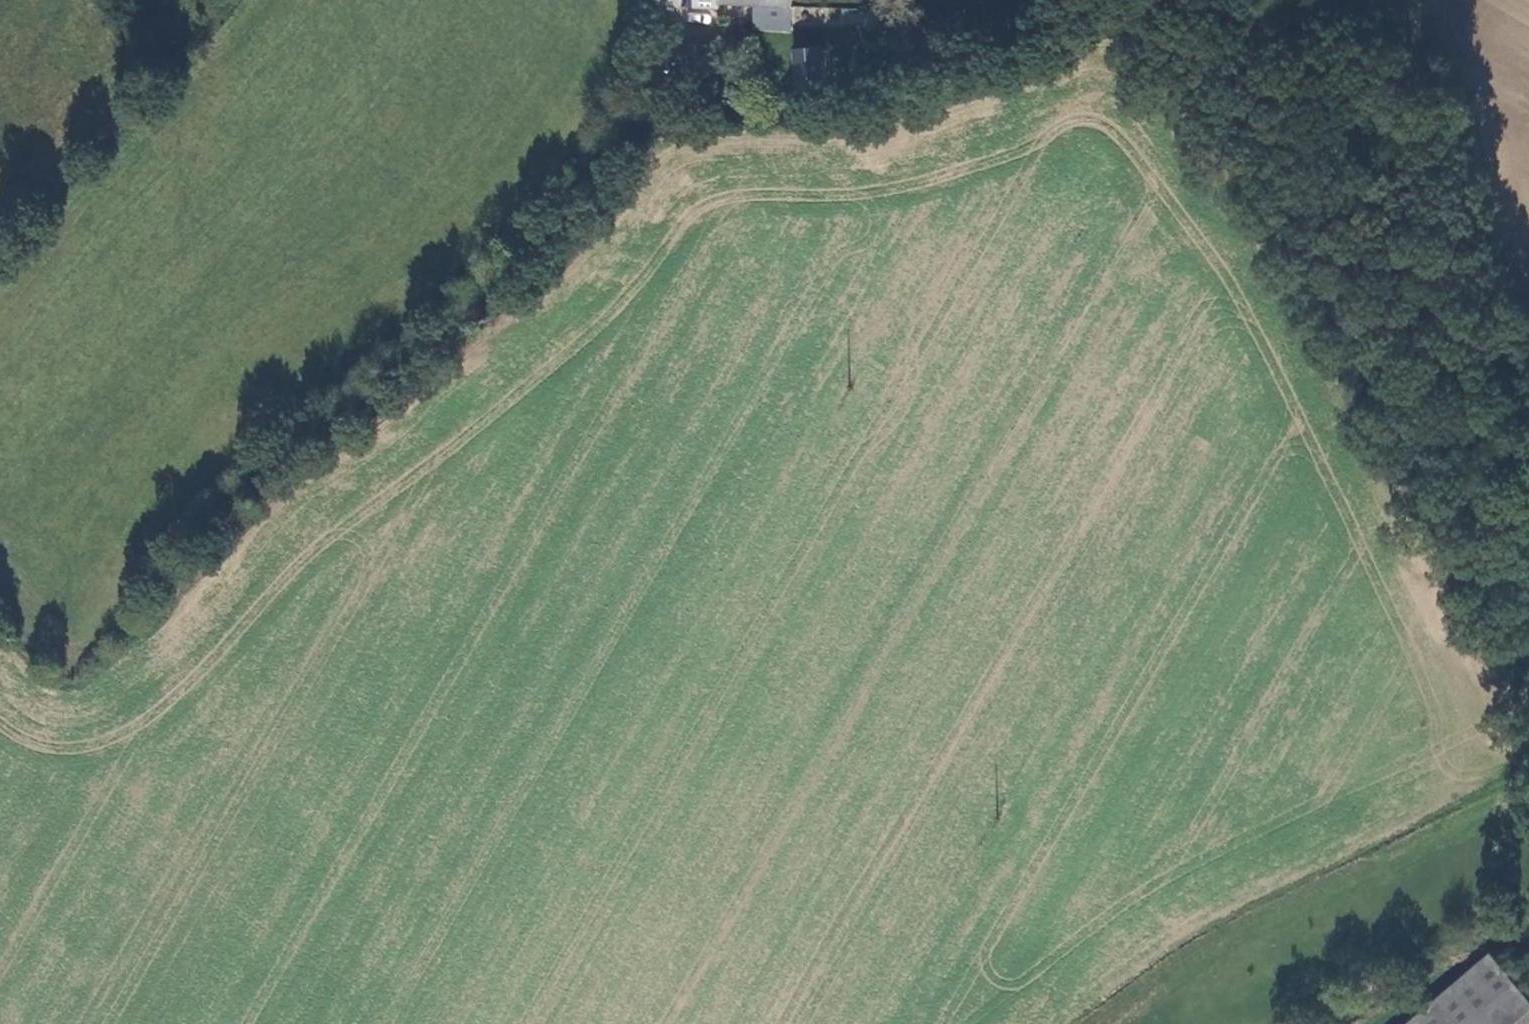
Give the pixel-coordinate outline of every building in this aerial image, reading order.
[(837,89),(837,48),(811,48),(811,89),(837,89)] [(1492,954),(1410,1023),(1528,1023),(1528,997),(1492,954)]
